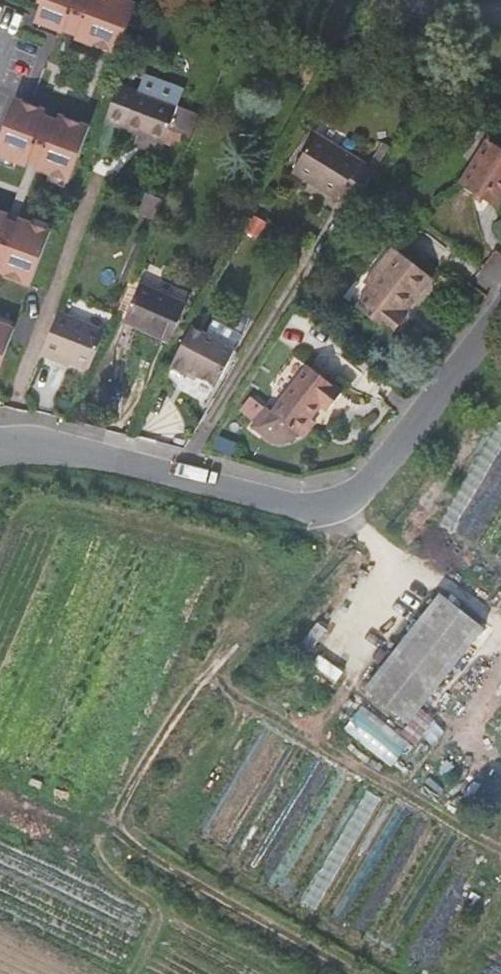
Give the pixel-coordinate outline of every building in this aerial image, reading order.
[(33,2),(38,4),(31,22),(58,32),(61,23),(65,13),(62,12),(65,4),(68,5),(70,0),(34,0),(33,2)] [(68,5),(65,4),(62,12),(65,13),(61,23),(74,28),(78,19),(81,20),(84,11),(82,10),(86,0),(70,0),(68,5)] [(119,0),(86,0),(82,10),(84,11),(81,20),(78,19),(74,28),(70,38),(111,53),(130,4),(119,0)] [(101,124),(133,135),(160,144),(161,145),(169,123),(191,132),(198,115),(174,106),(179,92),(140,78),(131,106),(110,100),(105,114),(101,124)] [(11,100),(0,130),(0,158),(12,163),(13,160),(24,164),(28,154),(32,141),(30,140),(39,117),(41,111),(11,100)] [(85,127),(56,116),(53,122),(44,146),(42,145),(37,157),(34,165),(44,169),(43,173),(65,181),(85,127)] [(53,122),(39,117),(30,140),(32,141),(28,154),(37,157),(42,145),(44,146),(53,122)] [(488,128),(461,174),(499,196),(500,192),(500,136),(488,128)] [(337,191),(351,200),(364,178),(371,166),(310,130),(288,168),(333,196),(337,191)] [(160,144),(133,135),(129,146),(156,156),(160,144)] [(160,202),(142,191),(132,209),(150,219),(160,202)] [(16,222),(12,231),(8,243),(9,244),(0,268),(0,275),(27,285),(47,231),(26,223),(25,226),(16,222)] [(2,227),(0,232),(0,268),(9,244),(8,243),(12,231),(2,227)] [(398,242),(412,252),(416,246),(403,236),(398,242)] [(412,252),(398,242),(394,238),(366,273),(374,279),(358,299),(394,325),(409,306),(407,304),(403,301),(418,282),(422,286),(435,269),(412,252)] [(407,304),(422,286),(418,282),(403,301),(407,304)] [(161,332),(171,337),(185,305),(139,286),(123,324),(158,340),(161,332)] [(106,330),(54,310),(39,351),(55,357),(56,354),(90,367),(106,330)] [(0,325),(0,364),(13,330),(0,325)] [(161,332),(158,340),(168,344),(171,337),(161,332)] [(210,394),(212,390),(226,363),(228,358),(197,342),(190,356),(176,349),(162,377),(176,383),(179,378),(210,394)] [(316,356),(313,359),(324,368),(326,364),(316,356)] [(325,392),(327,393),(337,377),(324,368),(313,359),(311,358),(277,402),(271,398),(256,418),(277,432),(283,433),(289,433),(295,431),(301,428),(303,425),(305,426),(311,417),(317,408),(315,407),(325,392)] [(232,366),(226,363),(212,390),(216,392),(232,366)] [(337,377),(327,393),(331,396),(342,381),(337,377)] [(311,417),(305,426),(307,427),(319,410),(317,408),(311,417)] [(483,628),(440,594),(366,689),(409,723),(483,628)] [(395,764),(412,740),(363,704),(345,729),(395,764)]
